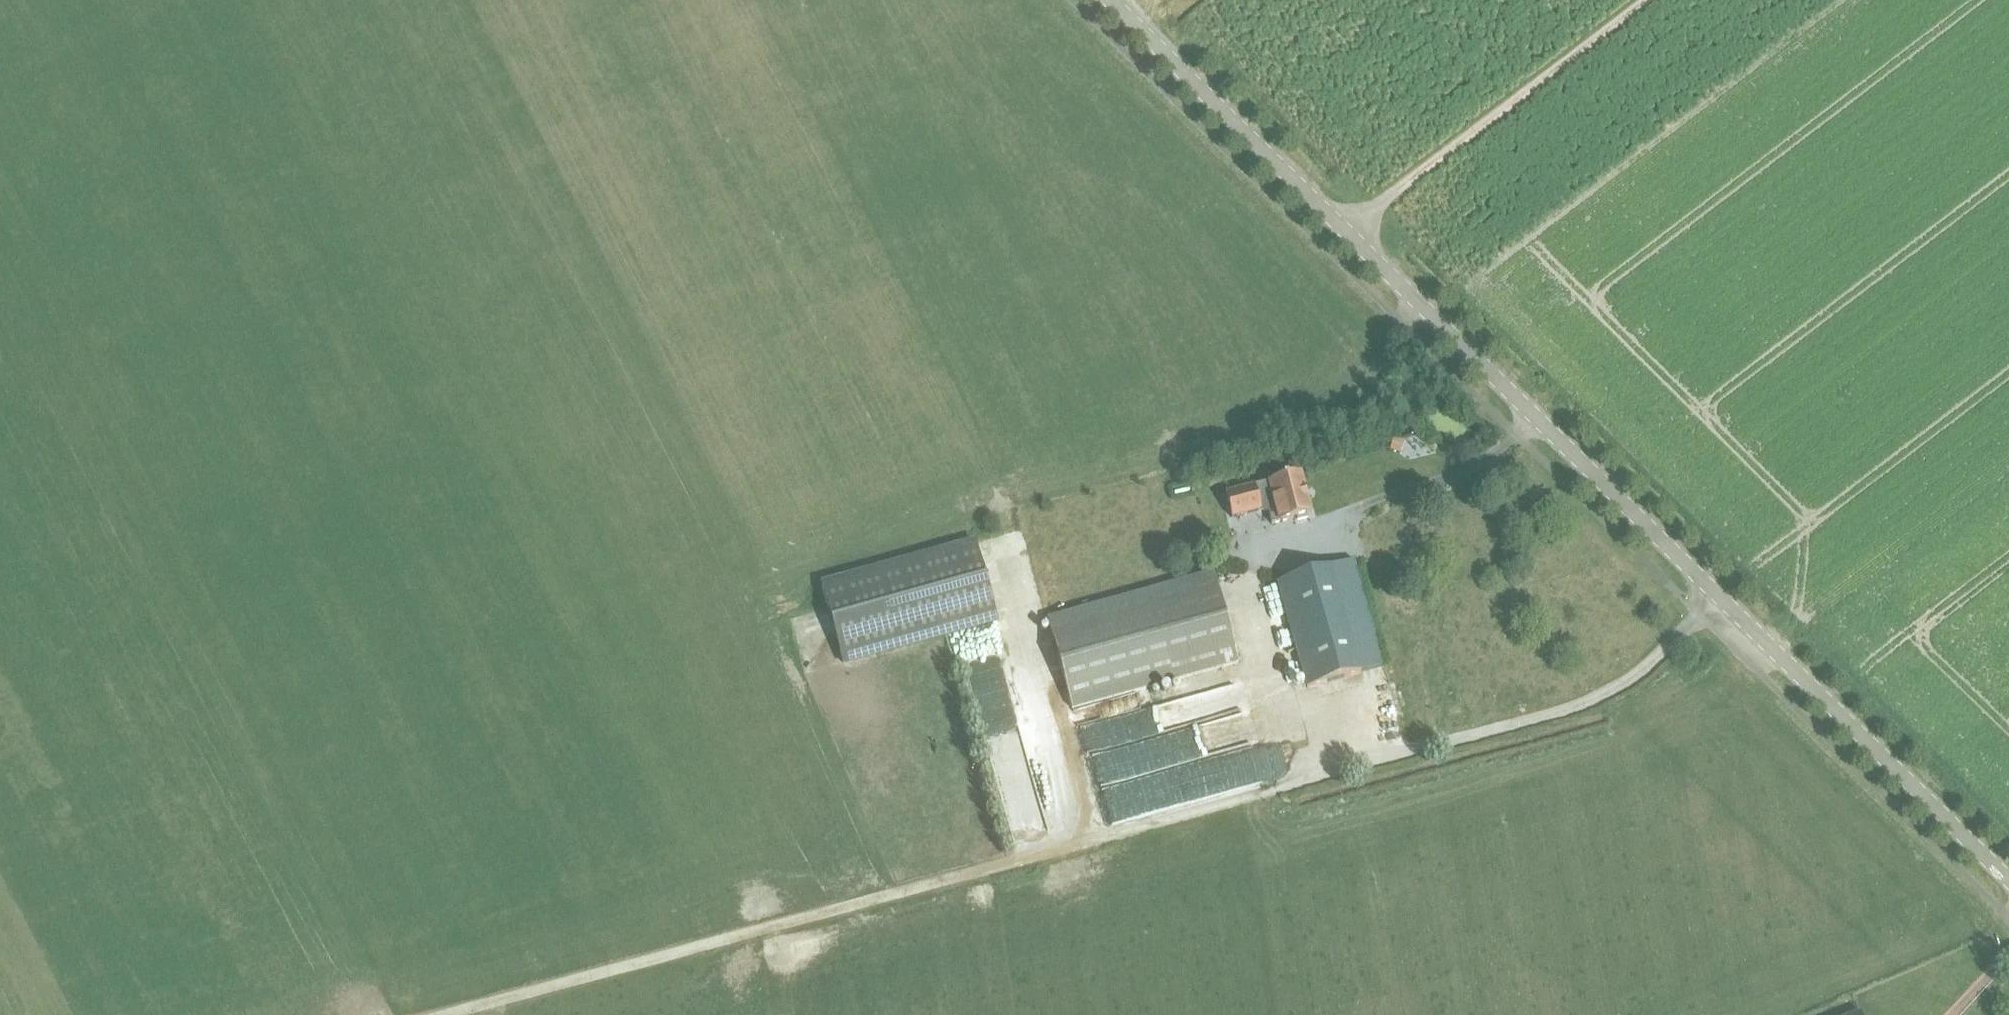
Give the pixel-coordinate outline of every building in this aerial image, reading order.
[(1394,437),(1390,449),(1400,452),(1404,441),(1394,437)] [(1310,515),(1300,474),(1224,494),(1231,519),(1261,511),(1262,514),(1268,513),(1271,525),(1296,518),(1297,522),(1306,519),(1305,516),(1310,515)] [(997,625),(975,541),(820,583),(843,668),(997,625)] [(1306,688),(1382,667),(1353,560),(1276,582),(1306,688)] [(1046,619),(1071,709),(1237,663),(1212,573),(1046,619)] [(1024,827),(994,680),(987,682),(985,670),(966,673),(969,689),(961,690),(974,751),(977,751),(994,833),(1024,827)] [(1087,818),(1228,790),(1221,754),(1203,757),(1196,725),(1101,744),(1103,757),(1078,762),(1084,790),(1082,790),(1087,818)]
